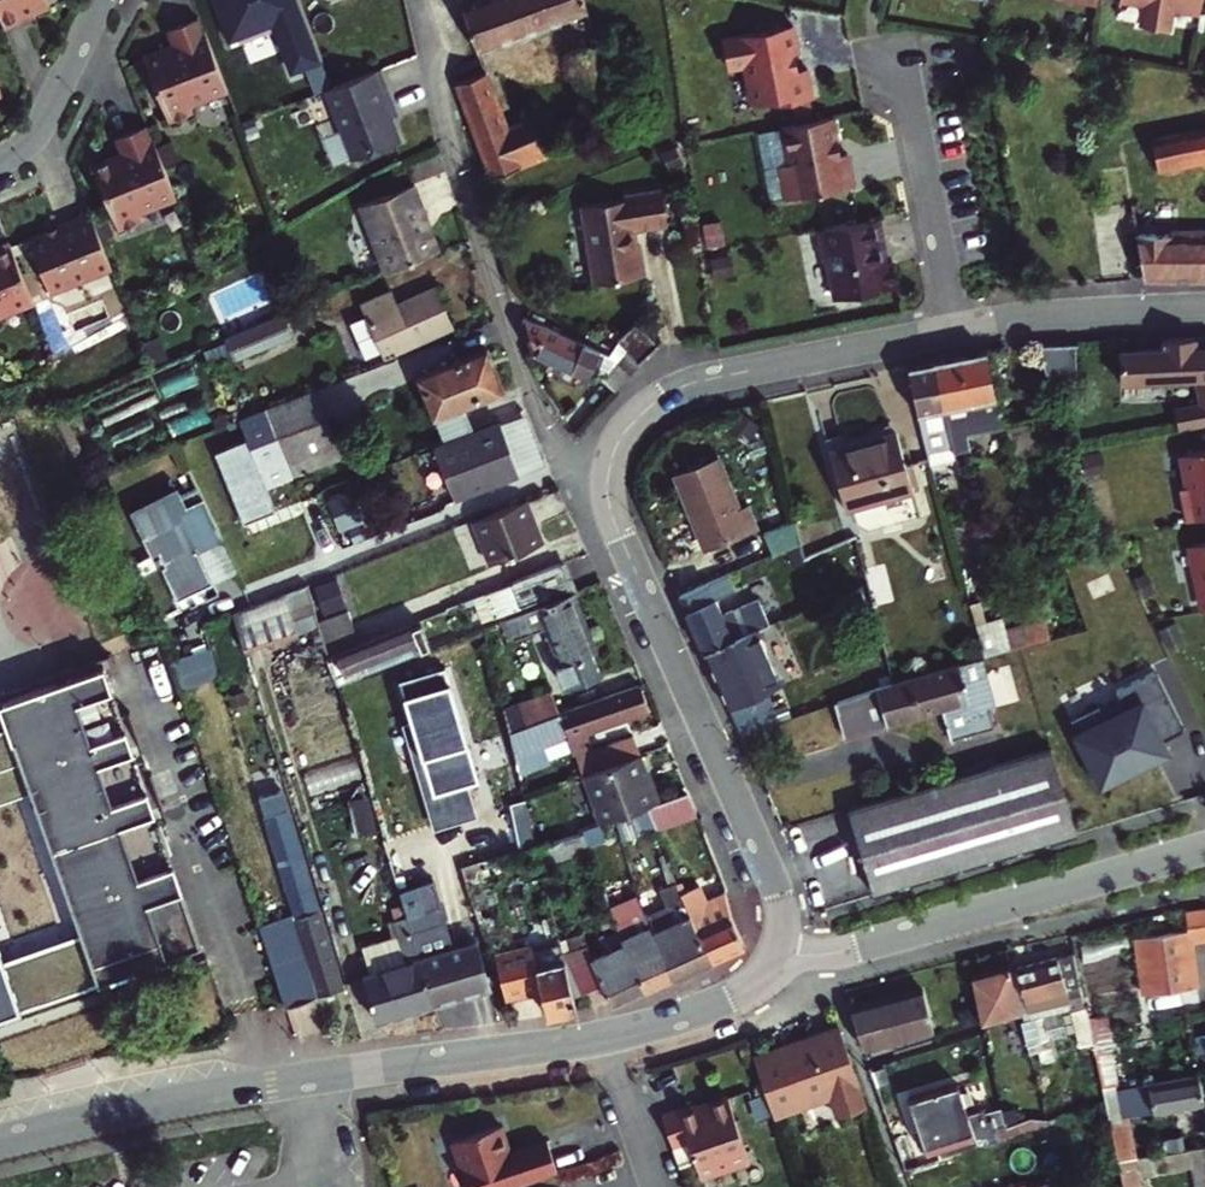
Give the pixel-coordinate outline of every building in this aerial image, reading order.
[(4,28),(22,21),(19,16),(45,6),(43,0),(0,0),(0,18),(4,28)] [(225,41),(267,26),(286,74),(320,61),(296,0),(209,0),(225,41)] [(457,3),(475,49),(560,18),(581,11),(578,0),(467,0),(463,1),(457,3)] [(1141,20),(1170,24),(1173,1),(1200,5),(1201,0),(1144,0),(1141,20)] [(227,92),(203,29),(202,29),(197,15),(165,28),(171,43),(172,46),(143,57),(170,126),(195,116),(190,106),(227,92)] [(790,25),(719,37),(725,66),(736,64),(745,70),(752,103),(775,99),(776,104),(811,98),(806,68),(796,70),(792,53),(795,52),(790,25)] [(602,70),(590,34),(561,46),(572,83),(577,99),(596,95),(608,90),(602,70)] [(171,43),(142,55),(143,57),(172,46),(171,43)] [(379,68),(325,89),(352,158),(399,140),(390,116),(396,113),(395,111),(389,114),(383,100),(390,97),(379,68)] [(481,71),(454,81),(488,176),(517,164),(518,166),(547,154),(530,117),(503,128),(481,71)] [(831,116),(778,127),(785,163),(776,166),(783,200),(852,186),(845,153),(838,155),(831,116)] [(1148,136),(1154,167),(1204,156),(1204,124),(1148,136)] [(175,202),(151,139),(150,140),(144,126),(112,138),(119,154),(120,157),(91,167),(117,236),(141,226),(138,216),(175,202)] [(785,163),(778,127),(757,131),(764,168),(776,166),(785,163)] [(119,154),(90,165),(91,167),(120,157),(119,154)] [(378,261),(382,272),(434,250),(420,215),(422,214),(409,184),(355,206),(378,261)] [(661,225),(655,190),(617,197),(618,201),(577,208),(591,283),(639,274),(634,242),(629,243),(627,231),(661,225)] [(110,263),(88,210),(57,222),(59,227),(29,239),(48,288),(110,263)] [(884,254),(877,218),(818,230),(824,262),(825,262),(833,299),(896,286),(891,261),(883,263),(881,255),(884,254)] [(1137,234),(1144,279),(1204,277),(1204,233),(1137,234)] [(0,244),(0,313),(32,300),(8,240),(0,244)] [(382,272),(378,261),(358,269),(363,280),(382,272)] [(364,307),(387,361),(455,335),(437,291),(400,307),(394,294),(364,307)] [(248,328),(223,339),(233,363),(292,338),(281,314),(260,323),(248,328)] [(594,349),(526,318),(528,348),(540,354),(536,362),(546,366),(549,358),(594,376),(598,366),(612,372),(600,386),(613,397),(639,367),(637,364),(629,353),(622,361),(614,357),(594,349)] [(624,333),(619,337),(629,353),(637,364),(643,359),(644,359),(661,347),(642,321),(624,333)] [(157,335),(141,342),(149,364),(166,358),(157,335)] [(1163,340),(1164,348),(1117,351),(1118,381),(1162,378),(1162,381),(1195,379),(1200,403),(1174,409),(1178,430),(1204,425),(1204,337),(1163,340)] [(1068,338),(1034,338),(1046,376),(1082,375),(1068,338)] [(1010,413),(1005,393),(995,349),(966,355),(976,399),(981,419),(990,418),(1010,413)] [(494,393),(479,354),(410,381),(425,420),(494,393)] [(966,355),(941,361),(956,424),(965,423),(981,419),(976,399),(966,355)] [(941,361),(915,367),(929,430),(937,429),(956,424),(941,361)] [(316,389),(239,419),(267,491),(345,461),(316,389)] [(529,414),(503,425),(525,476),(551,465),(529,414)] [(956,424),(937,429),(940,438),(958,434),(956,424)] [(503,425),(440,452),(455,486),(462,502),(481,494),(525,476),(503,425)] [(853,447),(837,451),(855,510),(921,491),(904,432),(853,447)] [(963,451),(958,434),(940,438),(945,456),(956,453),(957,459),(962,458),(960,452),(963,451)] [(834,440),(837,451),(853,447),(849,435),(834,440)] [(1185,521),(1204,517),(1204,455),(1179,460),(1185,493),(1180,494),(1185,521)] [(740,508),(716,458),(675,478),(699,526),(742,513),(740,508)] [(189,506),(179,487),(131,512),(156,559),(163,556),(169,567),(166,569),(183,600),(218,581),(202,550),(225,538),(222,534),(204,498),(189,506)] [(524,502),(474,519),(490,560),(538,543),(524,502)] [(742,513),(749,527),(760,522),(751,503),(740,508),(742,513)] [(749,527),(742,513),(699,526),(709,546),(749,527)] [(768,559),(798,549),(793,528),(760,540),(768,559)] [(1192,544),(1199,580),(1194,581),(1197,598),(1203,597),(1204,609),(1204,541),(1192,544)] [(798,549),(768,559),(722,574),(729,588),(749,579),(751,584),(802,567),(798,549)] [(862,551),(854,553),(862,585),(870,583),(862,551)] [(413,558),(396,564),(401,576),(418,568),(413,558)] [(520,604),(565,588),(556,563),(511,580),(467,596),(457,599),(461,608),(470,604),(475,619),(520,604)] [(802,567),(751,584),(761,605),(768,621),(820,603),(807,565),(802,567)] [(722,574),(678,592),(704,649),(754,628),(768,621),(761,605),(725,622),(713,596),(729,588),(722,574)] [(523,611),(568,596),(565,588),(520,604),(523,611)] [(262,608),(230,621),(242,660),(316,637),(309,616),(302,591),(262,608)] [(523,611),(501,619),(508,641),(538,630),(552,669),(549,669),(555,688),(558,687),(560,692),(594,679),(586,656),(592,655),(571,594),(568,596),(523,611)] [(977,597),(983,620),(993,617),(987,595),(977,597)] [(349,637),(337,605),(309,616),(316,637),(320,648),(349,637)] [(983,620),(993,652),(1021,644),(1011,612),(993,617),(983,620)] [(337,677),(401,655),(412,651),(401,619),(349,637),(320,648),(327,673),(335,670),(337,677)] [(501,619),(492,623),(500,644),(508,641),(501,619)] [(1180,619),(1164,627),(1172,643),(1188,635),(1180,619)] [(779,683),(754,628),(704,649),(734,719),(761,709),(755,693),(779,683)] [(211,647),(175,658),(182,685),(219,674),(211,647)] [(33,760),(109,976),(212,937),(111,656),(9,694),(20,724),(0,731),(0,772),(33,760)] [(972,711),(957,662),(885,686),(878,688),(890,723),(946,707),(955,736),(988,725),(998,722),(992,706),(972,711)] [(1187,725),(1158,667),(1121,686),(1128,707),(1109,720),(1100,706),(1076,717),(1099,783),(1169,753),(1164,739),(1187,725)] [(445,668),(399,681),(422,756),(412,759),(433,830),(477,817),(467,785),(479,782),(445,668)] [(329,680),(337,677),(335,670),(327,673),(329,680)] [(508,731),(517,769),(518,772),(539,765),(537,761),(588,744),(583,729),(644,708),(636,685),(557,713),(508,731)] [(549,690),(502,706),(508,731),(557,713),(549,690)] [(866,692),(832,705),(845,739),(879,726),(866,692)] [(582,773),(639,753),(632,734),(575,755),(582,773)] [(1067,802),(1050,743),(848,804),(874,891),(1075,830),(1067,802)] [(647,807),(656,804),(639,753),(582,773),(599,823),(615,818),(647,807)] [(309,793),(361,780),(355,757),(303,771),(309,793)] [(654,826),(693,814),(686,793),(661,802),(656,804),(647,807),(654,826)] [(371,795),(350,799),(356,835),(378,831),(371,795)] [(281,833),(267,837),(296,930),(321,1010),(344,1002),(315,908),(298,856),(289,860),(281,833)] [(725,907),(716,881),(699,887),(692,869),(673,877),(684,905),(689,916),(710,960),(742,946),(725,907)] [(417,962),(432,1008),(490,989),(475,937),(468,939),(470,945),(434,956),(427,933),(435,931),(417,872),(392,880),(417,962)] [(549,1016),(577,1008),(573,992),(561,943),(551,904),(535,910),(543,939),(549,938),(551,946),(496,961),(509,1006),(544,997),(549,1016)] [(1188,911),(1191,929),(1138,939),(1148,996),(1204,985),(1197,942),(1204,941),(1204,908),(1188,911)] [(27,987),(0,912),(0,996),(27,987)] [(674,978),(710,960),(689,916),(652,933),(674,978)] [(296,930),(266,939),(286,1003),(291,1018),(321,1010),(296,930)] [(652,933),(620,948),(643,993),(674,978),(652,933)] [(620,948),(615,950),(591,961),(585,938),(561,943),(573,992),(603,985),(612,1007),(643,993),(620,948)] [(1077,975),(1071,946),(1018,960),(1029,1001),(1069,990),(1066,977),(1077,975)] [(1018,960),(1008,963),(1008,964),(1020,1002),(1020,1003),(1029,1001),(1018,960)] [(432,1008),(417,962),(362,980),(375,1025),(432,1008)] [(1008,964),(969,977),(975,998),(980,1015),(1020,1002),(1008,964)] [(923,988),(853,1011),(866,1047),(868,1052),(893,1045),(892,1041),(935,1028),(923,988)] [(1092,1025),(1084,992),(1070,995),(1078,1032),(1093,1029),(1092,1025)] [(963,1021),(980,1015),(975,998),(958,1003),(963,1021)] [(860,1080),(839,1021),(755,1050),(767,1086),(774,1106),(831,1086),(839,1107),(864,1098),(858,1080),(860,1080)] [(1109,1021),(1092,1025),(1093,1029),(1097,1047),(1114,1044),(1109,1021)] [(1123,1165),(1142,1160),(1131,1112),(1136,1111),(1202,1097),(1198,1072),(1131,1087),(1107,1092),(1108,1100),(1112,1116),(1118,1142),(1123,1164),(1123,1165)] [(982,1139),(1005,1129),(1003,1123),(995,1125),(993,1119),(978,1125),(962,1081),(913,1098),(930,1150),(979,1133),(982,1139)] [(767,1086),(753,1091),(760,1111),(774,1106),(767,1086)] [(697,1097),(663,1108),(681,1160),(697,1154),(702,1170),(751,1153),(729,1090),(708,1097),(709,1101),(700,1104),(697,1097)] [(453,1137),(471,1186),(500,1186),(559,1166),(548,1134),(519,1144),(517,1148),(512,1150),(501,1120),(453,1137)] [(1128,1186),(1150,1186),(1149,1181),(1194,1171),(1196,1186),(1204,1186),(1204,1146),(1161,1156),(1144,1160),(1142,1160),(1123,1165),(1128,1186)] [(1123,1165),(1123,1164),(1113,1166),(1117,1186),(1127,1186),(1128,1186),(1123,1165)] [(1050,1173),(1013,1186),(1055,1186),(1050,1173)]
